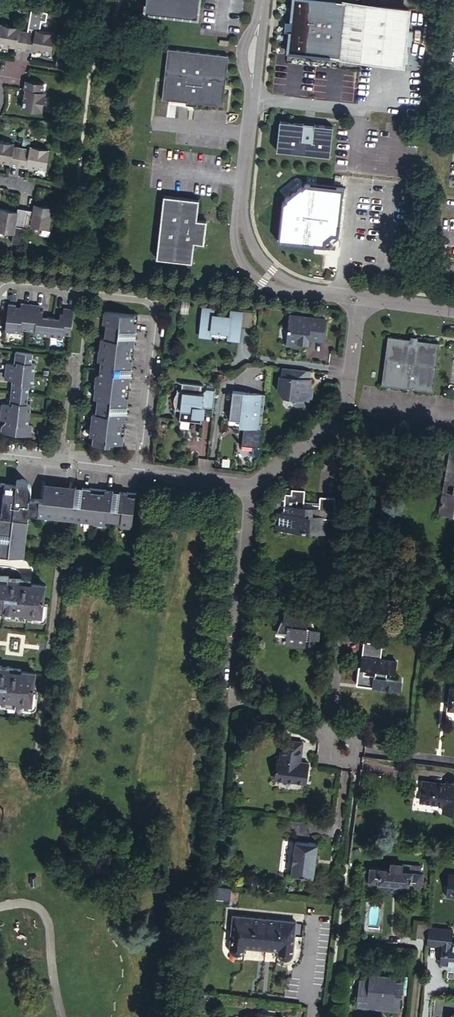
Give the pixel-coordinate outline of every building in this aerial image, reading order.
[(148,12),(201,16),(202,0),(149,0),(148,12)] [(292,34),(289,54),(404,67),(411,10),(320,0),(296,0),(293,20),(292,34)] [(292,34),(293,20),(287,19),(285,33),(292,34)] [(14,44),(17,45),(17,47),(25,48),(28,31),(20,30),(21,26),(2,23),(0,32),(0,42),(9,44),(9,42),(14,42),(14,44)] [(44,48),(44,49),(54,51),(58,33),(38,29),(37,33),(28,31),(25,48),(34,50),(34,48),(39,49),(39,47),(44,48)] [(231,55),(170,47),(163,97),(189,101),(189,103),(198,105),(198,102),(224,106),(231,55)] [(28,100),(26,99),(25,101),(24,101),(23,107),(25,107),(24,110),(43,113),(47,93),(44,92),(45,84),(27,81),(26,89),(26,90),(28,90),(27,94),(29,94),(28,100)] [(306,123),(282,120),(279,149),(330,155),(333,126),(317,124),(316,125),(306,124),(306,123)] [(7,162),(11,162),(10,164),(18,166),(22,148),(14,146),(14,143),(0,141),(0,160),(2,161),(2,159),(8,160),(7,162)] [(36,165),(35,167),(47,169),(50,149),(30,146),(30,149),(22,148),(18,166),(27,167),(27,166),(30,166),(31,164),(36,165)] [(335,232),(339,233),(344,188),(307,183),(303,187),(302,186),(287,198),(288,199),(284,202),(280,239),(326,245),(327,239),(335,232)] [(199,198),(164,194),(156,256),(191,261),(193,241),(203,242),(206,220),(196,218),(199,198)] [(31,224),(49,227),(52,205),(43,204),(43,206),(35,205),(34,210),(27,209),(23,227),(30,228),(31,224)] [(17,211),(16,213),(8,212),(9,209),(0,208),(0,230),(13,232),(14,225),(23,227),(27,209),(18,207),(17,211)] [(15,304),(6,303),(3,330),(18,332),(18,328),(26,329),(29,302),(21,301),(21,307),(20,310),(15,309),(15,307),(15,304)] [(41,304),(29,302),(26,329),(33,330),(33,333),(47,335),(49,314),(43,314),(44,310),(40,309),(41,304)] [(49,314),(47,335),(61,336),(62,332),(70,333),(73,308),(64,307),(63,312),(60,311),(59,315),(49,314)] [(105,439),(109,440),(120,441),(124,411),(108,408),(109,402),(125,404),(129,373),(113,371),(114,365),(130,367),(133,336),(117,334),(119,327),(134,329),(136,313),(103,309),(102,321),(104,322),(103,337),(100,337),(97,359),(100,359),(98,375),(95,375),(92,396),(96,396),(94,411),(91,411),(88,433),(91,434),(90,442),(104,443),(105,439)] [(211,310),(199,309),(196,336),(208,337),(209,330),(225,332),(224,339),(236,341),(238,326),(239,313),(228,312),(227,318),(210,316),(211,310)] [(250,314),(239,313),(238,326),(249,328),(250,314)] [(308,320),(287,318),(285,340),(296,342),(296,339),(306,340),(306,337),(321,339),(323,318),(308,317),(308,320)] [(117,334),(133,336),(134,329),(119,327),(117,334)] [(407,338),(385,335),(379,385),(431,391),(437,342),(414,339),(414,343),(407,342),(407,338)] [(29,363),(30,352),(14,350),(12,360),(15,360),(15,364),(12,363),(4,362),(3,370),(32,374),(33,363),(29,363)] [(113,371),(129,373),(130,367),(114,365),(113,371)] [(308,370),(280,367),(279,375),(277,375),(276,389),(280,395),(288,396),(294,403),(302,404),(309,399),(310,390),(307,387),(308,378),(307,378),(308,370)] [(30,385),(32,374),(3,370),(2,378),(10,379),(13,379),(12,382),(9,382),(8,391),(25,393),(26,384),(30,385)] [(211,409),(213,389),(205,388),(202,391),(202,393),(198,393),(199,385),(180,383),(179,391),(175,391),(175,393),(173,395),(172,396),(172,398),(171,401),(171,402),(172,405),(172,406),(173,408),(173,410),(179,411),(177,421),(199,424),(201,407),(211,409)] [(259,425),(262,394),(230,390),(227,418),(237,420),(242,424),(241,426),(254,428),(254,424),(259,425)] [(8,391),(7,402),(10,402),(9,405),(7,404),(0,404),(0,411),(27,414),(28,405),(24,404),(25,393),(8,391)] [(108,408),(124,411),(125,404),(109,402),(108,408)] [(27,414),(0,411),(0,419),(4,420),(7,420),(7,424),(4,423),(2,423),(0,424),(0,434),(28,438),(29,427),(25,426),(27,414)] [(447,468),(446,475),(453,477),(453,469),(447,468)] [(452,487),(444,486),(441,504),(453,507),(453,477),(452,487)] [(0,541),(0,553),(20,555),(24,515),(34,517),(54,519),(56,504),(42,502),(28,500),(30,490),(29,486),(27,483),(24,480),(21,478),(17,478),(16,494),(14,494),(14,487),(13,487),(0,485),(0,533),(7,534),(6,541),(0,541)] [(54,519),(34,517),(34,518),(64,522),(92,525),(93,524),(74,522),(76,506),(74,506),(76,490),(68,489),(43,486),(42,502),(56,504),(54,519)] [(82,491),(76,490),(74,506),(76,506),(80,506),(82,491)] [(120,526),(119,530),(130,532),(134,497),(120,495),(119,511),(111,510),(113,494),(82,491),(80,506),(76,506),(74,522),(93,524),(92,525),(93,527),(103,528),(104,524),(120,526)] [(293,493),(281,492),(279,514),(277,513),(276,528),(324,533),(325,517),(330,517),(332,497),(316,495),(316,501),(315,506),(292,504),(293,499),(293,493)] [(119,511),(120,495),(113,494),(111,510),(119,511)] [(40,618),(44,585),(29,583),(29,581),(6,579),(6,576),(0,576),(0,613),(40,618)] [(315,649),(317,630),(311,629),(312,626),(312,623),(311,619),(310,616),(309,614),(307,611),(307,609),(298,608),(298,607),(282,606),(281,621),(279,621),(277,624),(275,628),(274,632),(274,634),(283,634),(282,644),(302,646),(303,642),(306,643),(306,648),(315,649)] [(364,638),(364,641),(380,643),(380,646),(383,647),(383,640),(364,638)] [(379,688),(398,690),(400,678),(386,676),(387,669),(394,670),(395,661),(379,659),(380,646),(380,643),(364,641),(362,641),(359,666),(357,666),(355,685),(371,687),(372,683),(379,683),(379,688)] [(30,707),(34,674),(19,672),(19,670),(0,668),(0,703),(30,707)] [(299,745),(279,742),(276,762),(274,761),(271,781),(302,786),(305,766),(296,765),(295,764),(295,761),(297,757),(299,745)] [(423,779),(420,799),(445,802),(444,811),(453,812),(453,783),(447,782),(423,779)] [(285,820),(284,832),(285,832),(286,833),(288,833),(290,835),(291,837),(292,838),(292,841),(305,842),(308,822),(285,820)] [(292,841),(288,875),(311,878),(313,864),(313,858),(315,843),(305,842),(292,841)] [(405,886),(418,887),(419,874),(418,874),(419,868),(389,865),(389,871),(369,869),(368,882),(383,884),(390,884),(389,887),(398,888),(398,885),(405,886)] [(40,873),(27,874),(27,886),(41,885),(40,873)] [(390,884),(383,884),(383,890),(387,895),(398,896),(404,891),(405,886),(398,885),(398,888),(389,887),(390,884)] [(292,952),(295,922),(233,915),(230,946),(231,949),(232,951),(234,952),(235,953),(237,953),(238,953),(240,952),(242,952),(243,950),(244,948),(278,951),(278,953),(279,955),(281,957),(283,958),(284,959),(286,959),(289,958),(291,955),(292,952)] [(428,928),(428,924),(416,923),(415,936),(427,937),(428,928)] [(427,941),(441,942),(440,962),(453,964),(453,943),(450,943),(451,930),(428,928),(427,937),(427,941)] [(378,1006),(397,1009),(398,996),(400,996),(402,982),(395,981),(395,977),(368,973),(368,980),(358,979),(356,998),(365,1000),(364,1008),(378,1010),(378,1006)] [(365,1000),(356,998),(355,1007),(364,1008),(365,1000)]
